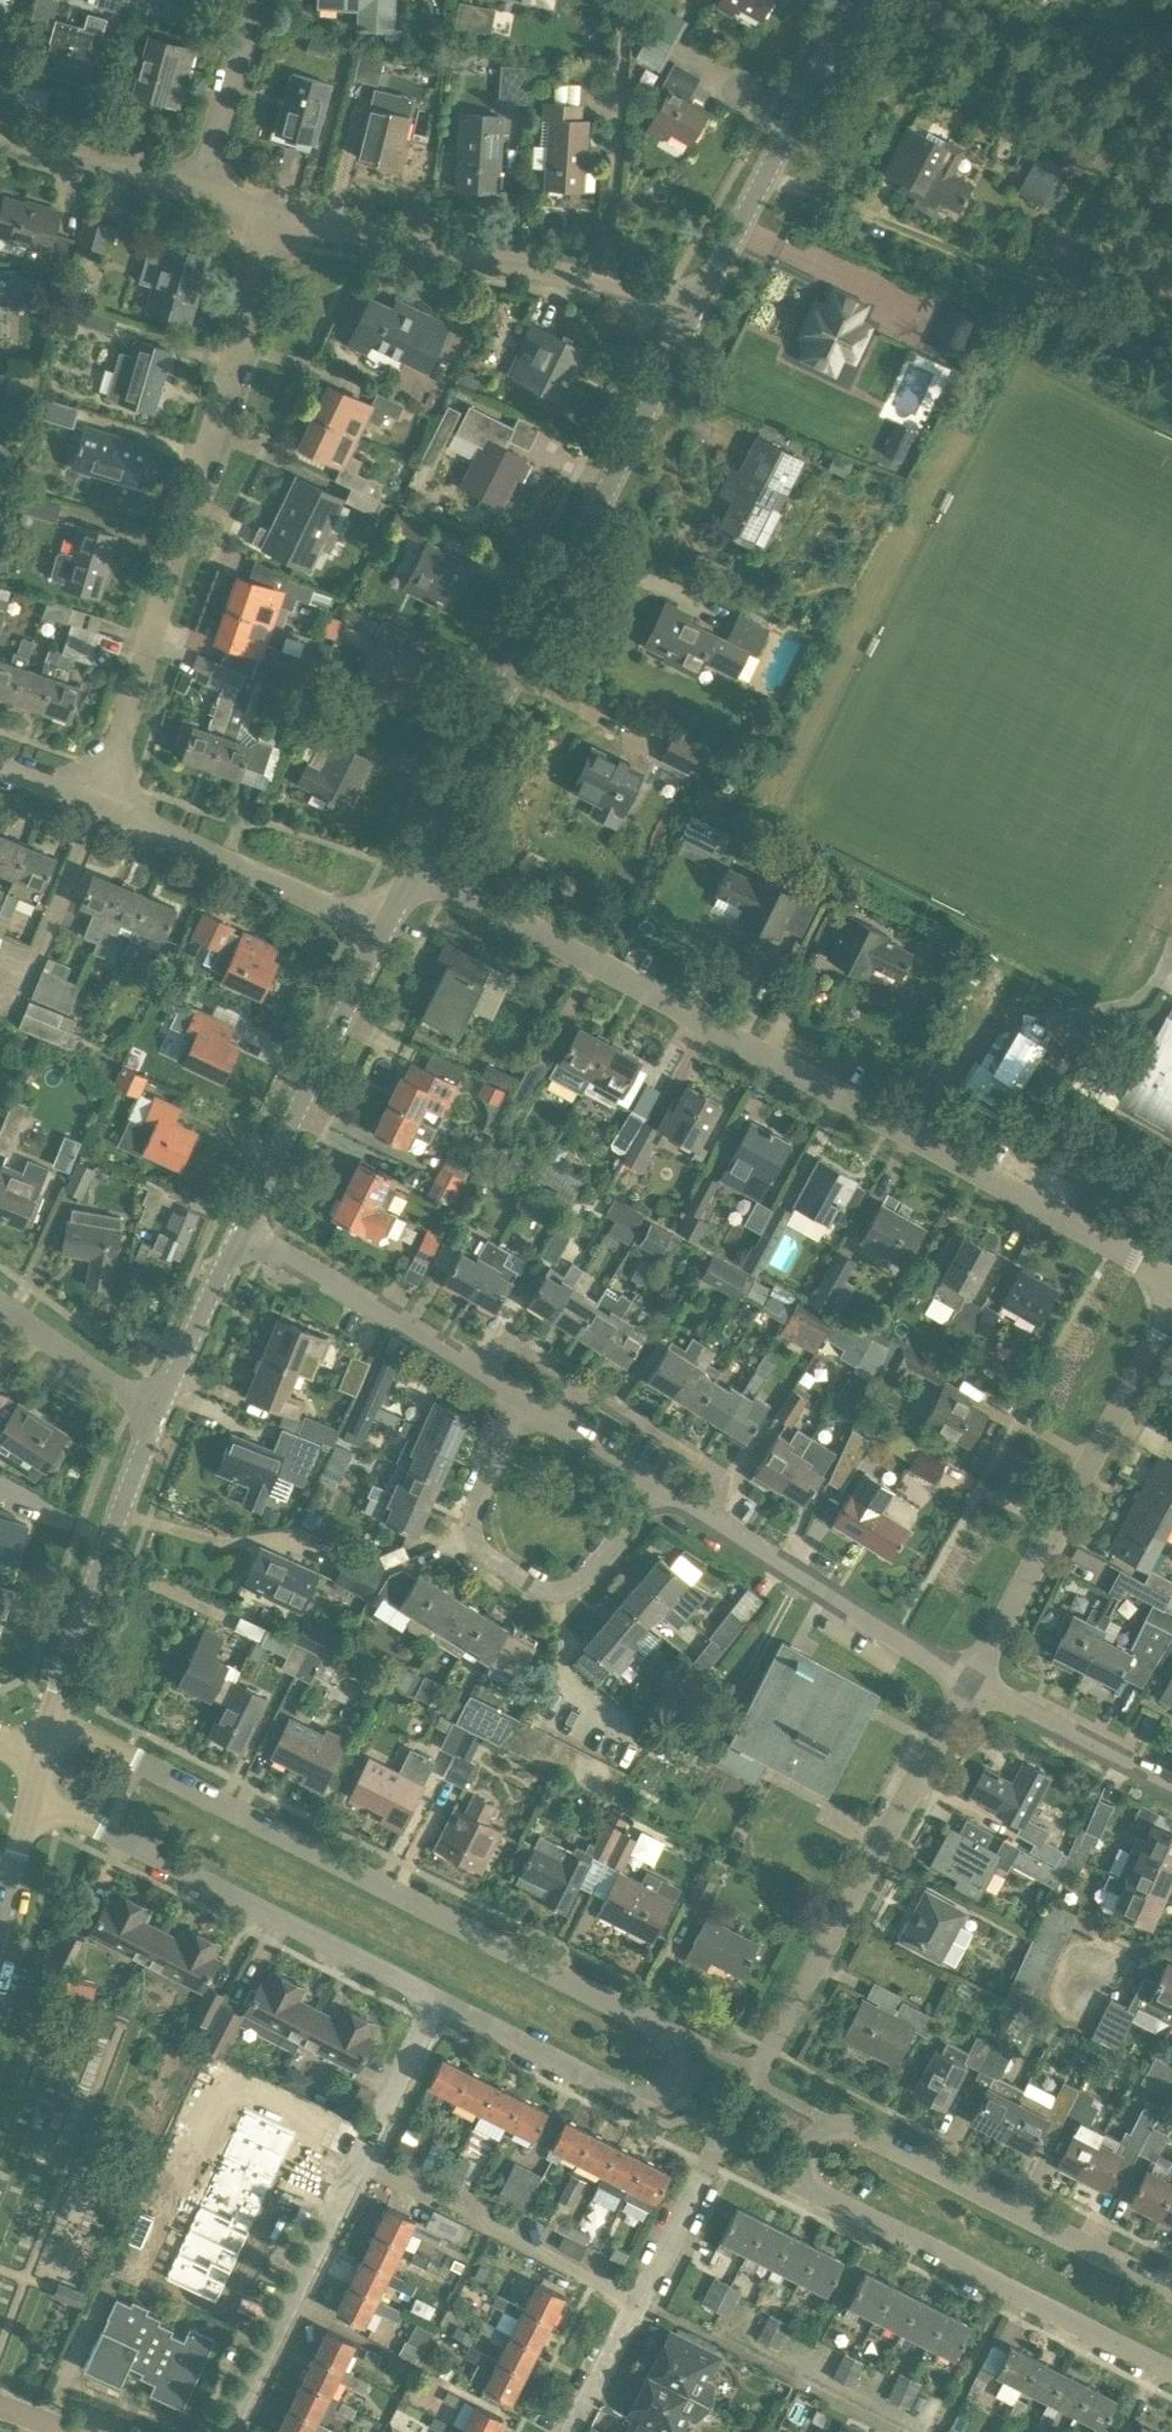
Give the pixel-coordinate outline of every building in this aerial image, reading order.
[(12,0),(0,0),(0,40),(12,0)] [(321,5),(362,7),(361,27),(369,28),(369,26),(394,28),(395,16),(391,16),(392,0),(321,0),(321,5)] [(717,2),(732,11),(737,3),(760,16),(769,0),(718,0),(717,2)] [(460,2),(454,28),(472,32),(477,6),(460,2)] [(658,69),(686,21),(660,6),(647,27),(651,30),(636,57),(658,69)] [(53,14),(34,9),(30,23),(49,28),(53,14)] [(58,21),(44,66),(87,79),(92,63),(102,66),(106,54),(96,51),(99,37),(102,38),(108,20),(89,14),(85,29),(58,21)] [(149,36),(133,91),(163,100),(179,104),(195,48),(150,36),(149,36)] [(360,53),(353,79),(377,85),(383,59),(360,53)] [(693,88),(700,76),(675,62),(660,87),(667,92),(647,126),(662,135),(668,126),(690,140),(708,110),(682,95),(688,85),(693,88)] [(525,102),(527,66),(501,65),(499,101),(525,102)] [(314,142),(331,83),(294,72),(277,131),(314,142)] [(585,168),(588,119),(582,118),(583,103),(546,100),(544,117),(551,118),(546,187),(577,189),(578,168),(585,168)] [(397,164),(410,116),(372,106),(359,154),(397,164)] [(497,190),(502,115),(463,112),(458,187),(497,190)] [(923,135),(907,127),(885,170),(920,189),(913,202),(932,214),(941,200),(957,208),(970,184),(948,173),(960,150),(925,131),(923,135)] [(1082,176),(1094,153),(1073,142),(1062,164),(1039,153),(1019,191),(1044,203),(1045,202),(1064,212),(1074,192),(1076,193),(1084,177),(1082,176)] [(6,197),(0,218),(0,234),(43,247),(37,265),(67,266),(76,237),(55,231),(61,211),(39,204),(38,206),(6,197)] [(101,253),(109,225),(87,219),(79,246),(101,253)] [(1054,233),(1042,252),(1050,258),(1062,239),(1054,233)] [(209,254),(167,242),(166,246),(152,242),(141,281),(154,285),(148,307),(190,320),(209,254)] [(16,299),(15,306),(38,307),(48,271),(9,269),(0,269),(0,298),(16,299)] [(830,349),(852,359),(868,327),(857,321),(865,304),(833,288),(824,306),(816,302),(800,334),(809,338),(804,347),(808,349),(804,358),(822,366),(830,349)] [(393,307),(371,297),(349,343),(367,352),(372,343),(427,370),(449,325),(397,299),(393,307)] [(958,358),(975,317),(951,307),(934,348),(958,358)] [(555,396),(580,346),(532,322),(507,372),(555,396)] [(132,355),(120,352),(107,398),(154,411),(172,349),(137,339),(132,355)] [(908,356),(902,403),(941,408),(947,361),(908,356)] [(466,374),(462,383),(474,389),(479,380),(466,374)] [(373,405),(328,384),(314,415),(358,436),(366,417),(379,423),(385,411),(397,417),(403,404),(379,392),(373,405)] [(74,428),(80,408),(41,397),(35,417),(74,428)] [(500,503),(524,457),(495,443),(506,422),(469,404),(455,433),(464,437),(481,446),(461,484),(500,503)] [(432,467),(460,411),(448,405),(420,461),(432,467)] [(362,491),(368,478),(356,472),(362,459),(349,454),(358,436),(314,415),(299,445),(343,466),(337,479),(362,491)] [(142,481),(153,445),(87,426),(76,461),(142,481)] [(899,459),(909,437),(893,430),(883,452),(899,459)] [(718,527),(749,543),(751,540),(763,546),(780,512),(775,509),(801,459),(756,436),(741,467),(734,463),(723,486),(735,492),(718,527)] [(845,477),(853,459),(836,451),(828,469),(845,477)] [(338,535),(328,530),(344,497),(298,475),(272,530),(260,524),(252,540),(310,568),(320,547),(330,552),(338,535)] [(421,510),(426,501),(424,495),(415,490),(408,492),(404,502),(406,508),(416,513),(421,510)] [(421,542),(429,526),(399,511),(391,527),(421,542)] [(100,595),(117,534),(82,524),(74,553),(64,550),(59,553),(54,573),(56,577),(66,580),(65,585),(100,595)] [(456,591),(470,565),(428,543),(405,586),(440,604),(449,587),(456,591)] [(284,590),(238,575),(227,607),(274,623),(281,603),(294,607),(298,595),(311,600),(313,592),(315,588),(288,578),(284,590)] [(313,592),(311,600),(310,603),(328,609),(332,598),(313,592)] [(9,597),(0,595),(0,634),(9,597)] [(66,623),(71,608),(47,600),(42,615),(66,623)] [(663,659),(694,674),(702,658),(734,674),(746,650),(753,654),(766,629),(737,615),(725,640),(674,615),(677,608),(665,602),(655,622),(649,618),(640,636),(646,639),(644,643),(665,654),(663,659)] [(291,693),(298,672),(287,668),(288,663),(276,658),(280,647),(267,643),(274,623),(227,607),(217,638),(261,654),(255,674),(291,693)] [(381,623),(350,608),(344,621),(379,639),(358,682),(401,703),(423,659),(399,647),(407,631),(383,620),(381,623)] [(70,716),(80,686),(66,682),(70,669),(67,668),(77,640),(95,646),(100,631),(73,621),(63,650),(61,650),(56,666),(42,706),(70,716)] [(33,641),(22,637),(17,652),(14,651),(10,662),(0,658),(0,692),(14,697),(25,667),(24,666),(33,641)] [(42,706),(56,666),(61,650),(51,646),(42,673),(25,667),(14,697),(42,706)] [(213,765),(234,708),(247,673),(219,661),(213,674),(227,680),(209,730),(196,725),(185,755),(213,765)] [(253,745),(237,739),(259,679),(247,673),(234,708),(213,765),(241,775),(245,764),(265,771),(274,745),(259,740),(253,745)] [(317,691),(331,698),(339,683),(325,676),(317,691)] [(185,693),(190,682),(181,678),(176,689),(185,693)] [(338,742),(334,740),(344,721),(309,703),(300,721),(325,734),(311,761),(310,761),(299,781),(314,789),(348,807),(372,759),(338,742)] [(690,774),(702,747),(671,734),(660,760),(690,774)] [(622,811),(641,772),(591,748),(573,787),(598,799),(591,813),(614,824),(621,810),(622,811)] [(27,846),(0,835),(0,870),(15,876),(27,846)] [(54,857),(27,846),(15,876),(10,887),(1,911),(0,913),(0,934),(2,935),(19,894),(36,901),(54,857)] [(755,881),(727,868),(715,893),(743,906),(737,917),(776,936),(782,924),(800,932),(817,897),(798,888),(795,894),(757,876),(755,881)] [(98,942),(121,885),(93,873),(81,903),(94,909),(82,935),(97,942),(98,942)] [(10,887),(0,883),(0,911),(1,911),(10,887)] [(136,926),(148,896),(121,885),(98,942),(97,942),(93,952),(103,956),(114,932),(117,933),(123,921),(135,925),(136,926)] [(163,937),(176,907),(148,896),(136,926),(135,925),(124,952),(135,956),(141,943),(144,945),(150,932),(163,937)] [(898,977),(911,952),(883,938),(886,933),(848,914),(851,909),(832,899),(815,934),(832,943),(826,955),(866,974),(871,963),(898,977)] [(204,912),(192,938),(200,941),(193,958),(210,966),(209,969),(223,975),(221,979),(258,996),(275,960),(270,958),(275,947),(243,932),(241,937),(233,933),(236,927),(204,912)] [(491,1013),(510,973),(498,968),(444,941),(435,959),(447,965),(423,1014),(457,1030),(470,1003),(491,1013)] [(503,957),(498,968),(510,973),(515,963),(503,957)] [(974,982),(979,972),(968,967),(963,977),(974,982)] [(69,1012),(80,984),(42,968),(30,996),(69,1012)] [(76,1034),(76,1033),(71,1031),(76,1019),(28,1000),(23,1013),(76,1034)] [(233,1026),(182,1003),(172,1025),(185,1031),(182,1037),(193,1042),(184,1062),(220,1079),(236,1044),(222,1038),(228,1025),(232,1027),(233,1026)] [(70,1049),(76,1034),(23,1013),(17,1028),(70,1049)] [(1115,1104),(1114,1106),(1171,1139),(1171,1020),(1167,1017),(1116,1105),(1115,1104)] [(1135,1045),(1142,1034),(1114,1018),(1108,1029),(1135,1045)] [(581,1093),(583,1089),(608,1044),(578,1028),(561,1059),(558,1057),(548,1075),(581,1093)] [(1059,1079),(1074,1054),(1051,1040),(1036,1066),(1059,1079)] [(620,1092),(638,1060),(608,1044),(583,1089),(614,1105),(620,1092)] [(534,1090),(548,1064),(534,1057),(520,1082),(534,1090)] [(456,1084),(414,1063),(406,1079),(400,1076),(387,1103),(434,1127),(456,1084)] [(139,1096),(147,1078),(122,1066),(113,1084),(139,1096)] [(505,1109),(512,1094),(484,1080),(476,1094),(505,1109)] [(708,1127),(720,1104),(686,1085),(673,1110),(668,1107),(658,1127),(645,1120),(622,1161),(642,1172),(651,1157),(647,1155),(654,1141),(662,1145),(668,1133),(696,1148),(701,1140),(702,1140),(709,1127),(708,1127)] [(196,1131),(174,1122),(181,1107),(154,1095),(141,1124),(130,1119),(118,1144),(142,1155),(144,1150),(180,1166),(196,1131)] [(28,1106),(13,1100),(0,1131),(0,1153),(7,1156),(28,1106)] [(427,1142),(434,1127),(387,1103),(373,1130),(410,1149),(416,1136),(427,1142)] [(623,1155),(645,1117),(631,1109),(610,1142),(612,1147),(623,1155)] [(768,1131),(750,1121),(719,1177),(757,1198),(789,1140),(786,1139),(786,1141),(772,1133),(773,1130),(769,1128),(768,1131)] [(514,1147),(507,1142),(501,1153),(509,1157),(505,1163),(534,1179),(545,1159),(516,1143),(514,1147)] [(582,1179),(545,1159),(534,1179),(537,1180),(539,1177),(559,1189),(553,1200),(567,1207),(582,1179)] [(754,1245),(752,1243),(740,1265),(758,1274),(786,1222),(803,1231),(813,1213),(825,1220),(828,1215),(845,1224),(865,1189),(853,1182),(855,1178),(818,1159),(790,1209),(777,1202),(754,1245)] [(44,1171),(46,1167),(28,1160),(23,1173),(3,1165),(0,1171),(0,1218),(21,1227),(22,1223),(30,1227),(43,1197),(34,1194),(44,1171)] [(81,1198),(94,1168),(76,1160),(63,1190),(81,1198)] [(385,1207),(393,1192),(383,1187),(389,1176),(358,1161),(345,1187),(385,1207)] [(462,1193),(468,1180),(440,1167),(434,1179),(462,1193)] [(699,1242),(710,1222),(700,1216),(718,1180),(704,1173),(675,1229),(699,1242)] [(170,1189),(145,1178),(143,1187),(148,1189),(142,1203),(146,1205),(139,1221),(140,1221),(139,1224),(149,1228),(150,1225),(151,1225),(158,1209),(165,1213),(158,1229),(164,1231),(164,1233),(160,1231),(152,1248),(163,1252),(162,1255),(176,1261),(180,1253),(177,1252),(179,1248),(181,1249),(196,1210),(183,1205),(186,1197),(170,1190),(170,1189)] [(455,1207),(462,1193),(434,1179),(427,1193),(455,1207)] [(386,1234),(396,1213),(385,1208),(385,1207),(345,1187),(331,1215),(361,1231),(362,1230),(376,1237),(377,1236),(384,1233),(386,1234)] [(614,1219),(623,1203),(613,1198),(605,1214),(614,1219)] [(905,1215),(910,1206),(901,1201),(896,1210),(882,1201),(861,1238),(902,1261),(923,1225),(905,1215)] [(635,1230),(644,1214),(623,1203),(614,1219),(635,1230)] [(115,1262),(121,1230),(119,1230),(122,1218),(74,1209),(72,1221),(69,1220),(63,1252),(91,1257),(86,1284),(106,1288),(111,1261),(115,1262)] [(658,1255),(672,1233),(650,1222),(639,1244),(658,1255)] [(554,1263),(572,1232),(558,1224),(540,1255),(554,1263)] [(427,1262),(440,1235),(427,1229),(414,1256),(427,1262)] [(965,1297),(968,1292),(969,1292),(992,1252),(963,1235),(960,1241),(950,1235),(931,1270),(942,1276),(932,1293),(956,1307),(948,1321),(966,1331),(981,1306),(965,1297)] [(469,1294),(498,1244),(487,1238),(477,1255),(462,1247),(444,1279),(469,1294)] [(143,1263),(151,1244),(138,1239),(132,1252),(136,1254),(134,1259),(143,1263)] [(495,1309),(517,1270),(503,1262),(509,1250),(498,1244),(469,1294),(495,1309)] [(836,1317),(855,1284),(844,1278),(855,1259),(840,1251),(810,1301),(836,1317)] [(746,1275),(712,1256),(703,1272),(738,1291),(746,1275)] [(552,1316),(582,1268),(571,1261),(564,1273),(551,1264),(528,1301),(552,1316)] [(1034,1321),(1054,1286),(1019,1267),(1000,1302),(1034,1321)] [(576,1332),(597,1299),(584,1291),(594,1276),(582,1268),(552,1316),(576,1332)] [(746,1275),(738,1291),(746,1295),(754,1279),(746,1275)] [(769,1302),(776,1289),(757,1279),(750,1292),(769,1302)] [(619,1294),(606,1286),(597,1300),(597,1299),(576,1332),(601,1347),(631,1299),(620,1292),(619,1294)] [(790,1294),(781,1310),(790,1314),(799,1299),(790,1294)] [(123,1307),(133,1309),(135,1299),(125,1297),(123,1307)] [(625,1362),(643,1334),(629,1326),(632,1322),(642,1306),(631,1299),(601,1347),(625,1362)] [(790,1314),(827,1335),(835,1320),(799,1299),(790,1314)] [(984,1335),(997,1313),(985,1307),(973,1329),(984,1335)] [(322,1354),(328,1338),(279,1318),(263,1356),(296,1369),(305,1347),(322,1354)] [(835,1320),(827,1335),(844,1346),(840,1353),(855,1362),(861,1354),(866,1345),(870,1336),(864,1333),(858,1330),(836,1318),(835,1320)] [(889,1346),(893,1337),(863,1321),(858,1330),(864,1333),(870,1336),(889,1346)] [(662,1336),(646,1361),(655,1366),(666,1349),(670,1341),(662,1336)] [(672,1392),(703,1343),(693,1336),(685,1349),(671,1340),(670,1341),(666,1349),(655,1366),(648,1377),(672,1392)] [(880,1364),(881,1362),(889,1346),(870,1336),(866,1345),(861,1354),(880,1364)] [(950,1368),(893,1337),(889,1346),(881,1362),(903,1374),(907,1367),(941,1385),(950,1368)] [(715,1380),(721,1370),(708,1362),(715,1351),(703,1343),(672,1392),(697,1408),(714,1380),(715,1380)] [(357,1393),(370,1361),(352,1354),(339,1386),(357,1393)] [(742,1391),(721,1423),(745,1439),(763,1410),(768,1401),(756,1393),(766,1377),(764,1376),(769,1368),(767,1367),(772,1359),(765,1355),(742,1391)] [(296,1414),(303,1398),(287,1392),(296,1369),(263,1356),(247,1394),(296,1414)] [(727,1387),(715,1380),(714,1380),(697,1408),(721,1423),(742,1391),(741,1391),(729,1383),(727,1387)] [(369,1382),(356,1411),(373,1419),(386,1390),(369,1382)] [(944,1384),(921,1425),(941,1437),(944,1431),(967,1444),(984,1413),(966,1402),(968,1398),(944,1384)] [(794,1388),(782,1405),(775,1415),(790,1425),(808,1397),(794,1388)] [(0,1391),(0,1438),(45,1467),(46,1464),(50,1467),(54,1466),(62,1452),(62,1448),(58,1446),(67,1433),(17,1400),(16,1401),(0,1391)] [(451,1453),(468,1414),(434,1398),(422,1425),(404,1417),(399,1429),(412,1435),(451,1453)] [(373,1419),(356,1411),(344,1439),(361,1446),(373,1419)] [(859,1412),(852,1428),(829,1481),(842,1489),(873,1441),(856,1431),(863,1414),(859,1412)] [(332,1446),(339,1429),(304,1415),(298,1432),(332,1446)] [(883,1423),(877,1433),(887,1440),(894,1430),(883,1423)] [(276,1472),(303,1483),(319,1442),(283,1427),(273,1450),(232,1432),(217,1469),(251,1483),(243,1501),(261,1509),(276,1472)] [(780,1487),(811,1437),(796,1428),(788,1440),(778,1434),(754,1471),(780,1487)] [(439,1479),(451,1453),(412,1435),(400,1462),(439,1479)] [(803,1502),(821,1473),(824,1470),(835,1451),(811,1437),(780,1487),(803,1502)] [(345,1469),(352,1451),(335,1444),(328,1461),(345,1469)] [(933,1483),(947,1459),(921,1444),(907,1468),(933,1483)] [(1159,1456),(1142,1486),(1171,1503),(1171,1464),(1159,1456)] [(337,1487),(345,1469),(328,1461),(320,1480),(337,1487)] [(399,1463),(396,1462),(385,1487),(427,1506),(439,1479),(400,1462),(399,1463)] [(845,1533),(848,1529),(862,1539),(881,1509),(891,1491),(892,1489),(864,1471),(852,1490),(833,1520),(834,1521),(832,1525),(845,1533)] [(385,1488),(372,1482),(367,1494),(387,1502),(381,1516),(415,1532),(427,1506),(385,1487),(385,1488)] [(1126,1516),(1162,1536),(1171,1519),(1171,1503),(1142,1486),(1126,1516)] [(909,1503),(891,1491),(881,1509),(862,1539),(874,1546),(875,1552),(881,1556),(888,1554),(889,1555),(908,1526),(913,1516),(914,1511),(913,1506),(909,1503)] [(267,1508),(262,1520),(274,1525),(279,1512),(267,1508)] [(27,1523),(13,1519),(15,1514),(0,1509),(0,1556),(15,1561),(27,1523)] [(310,1512),(305,1523),(322,1531),(327,1519),(310,1512)] [(1146,1567),(1162,1536),(1126,1516),(1109,1547),(1146,1567)] [(301,1610),(318,1572),(261,1546),(243,1583),(301,1610)] [(368,1599),(385,1565),(350,1548),(333,1582),(368,1599)] [(699,1605),(708,1589),(684,1577),(659,1555),(640,1577),(669,1602),(686,1617),(697,1604),(699,1605)] [(415,1576),(400,1566),(388,1572),(377,1590),(398,1603),(397,1603),(412,1613),(408,1621),(409,1626),(419,1632),(424,1631),(436,1639),(461,1598),(418,1571),(415,1576)] [(1120,1569),(1108,1592),(1120,1598),(1125,1589),(1132,1575),(1120,1569)] [(1144,1582),(1170,1595),(1171,1596),(1171,1593),(1171,1581),(1151,1570),(1144,1582)] [(1132,1575),(1125,1589),(1152,1604),(1163,1609),(1170,1595),(1144,1582),(1143,1581),(1132,1575)] [(660,1612),(669,1602),(640,1577),(621,1599),(646,1620),(656,1609),(660,1612)] [(14,1588),(0,1584),(0,1615),(5,1616),(14,1588)] [(460,1655),(465,1648),(486,1614),(461,1598),(436,1639),(460,1655)] [(631,1645),(640,1635),(636,1632),(646,1620),(621,1599),(602,1620),(631,1645)] [(720,1646),(742,1618),(729,1608),(708,1635),(720,1646)] [(1084,1667),(1100,1637),(1110,1617),(1093,1608),(1090,1613),(1086,1611),(1083,1618),(1072,1613),(1052,1651),(1084,1667)] [(490,1661),(510,1629),(486,1614),(465,1648),(477,1656),(478,1654),(490,1661)] [(286,1656),(293,1641),(241,1616),(234,1629),(261,1642),(260,1643),(286,1656)] [(1146,1617),(1131,1648),(1157,1661),(1171,1636),(1171,1631),(1146,1617)] [(615,1671),(635,1649),(631,1645),(602,1620),(582,1643),(586,1646),(573,1661),(595,1680),(608,1665),(615,1671)] [(294,1642),(331,1658),(340,1639),(303,1622),(294,1642)] [(213,1656),(223,1637),(207,1629),(197,1648),(180,1682),(210,1697),(210,1696),(211,1696),(221,1676),(226,1665),(227,1663),(213,1656)] [(515,1672),(533,1644),(510,1629),(490,1661),(500,1668),(502,1664),(515,1672)] [(714,1654),(720,1646),(708,1635),(701,1644),(714,1654)] [(1113,1682),(1128,1651),(1100,1637),(1084,1667),(1113,1682)] [(789,1643),(780,1638),(727,1737),(715,1759),(754,1781),(766,1758),(825,1790),(867,1713),(872,1716),(877,1706),(872,1703),(878,1692),(798,1649),(800,1646),(790,1641),(789,1643)] [(296,1674),(309,1649),(293,1641),(286,1656),(281,1667),(296,1674)] [(263,1650),(253,1645),(247,1659),(256,1663),(263,1650)] [(311,1681),(323,1656),(309,1649),(296,1674),(311,1681)] [(400,1664),(392,1661),(384,1676),(398,1683),(397,1685),(406,1690),(416,1673),(406,1669),(408,1666),(401,1662),(400,1664)] [(698,1690),(709,1676),(695,1663),(679,1681),(667,1671),(665,1673),(693,1696),(698,1690)] [(226,1665),(221,1676),(234,1682),(234,1681),(239,1672),(226,1665)] [(416,1695),(424,1678),(416,1673),(406,1690),(416,1695)] [(675,1718),(693,1696),(665,1673),(664,1675),(671,1681),(654,1702),(675,1718)] [(1160,1694),(1171,1701),(1171,1673),(1160,1694)] [(234,1682),(221,1676),(211,1696),(224,1702),(209,1731),(241,1748),(267,1697),(234,1681),(234,1682)] [(446,1715),(455,1719),(465,1704),(454,1698),(446,1715)] [(496,1719),(465,1704),(455,1719),(501,1742),(518,1716),(503,1708),(496,1719)] [(503,1742),(517,1750),(531,1723),(518,1716),(503,1742)] [(454,1754),(467,1728),(453,1722),(440,1748),(454,1754)] [(531,1723),(517,1750),(531,1757),(545,1730),(531,1723)] [(319,1741),(286,1725),(272,1753),(305,1769),(301,1777),(322,1788),(343,1743),(323,1733),(319,1741)] [(464,1787),(476,1763),(469,1760),(481,1736),(467,1728),(454,1754),(443,1777),(464,1787)] [(423,1783),(435,1760),(410,1748),(399,1770),(371,1757),(352,1793),(385,1809),(381,1818),(400,1828),(423,1783)] [(1021,1825),(1049,1776),(1022,1761),(1010,1783),(984,1769),(973,1789),(984,1795),(982,1799),(997,1808),(996,1811),(1021,1825)] [(562,1794),(570,1779),(554,1771),(546,1786),(562,1794)] [(488,1823),(496,1805),(474,1793),(465,1812),(453,1806),(434,1844),(482,1867),(500,1829),(488,1823)] [(606,1862),(621,1831),(630,1814),(613,1806),(589,1853),(606,1862)] [(1100,1835),(1109,1814),(1094,1808),(1085,1829),(1080,1841),(1091,1846),(1096,1834),(1100,1835)] [(1152,1823),(1169,1830),(1171,1823),(1171,1820),(1157,1813),(1152,1823)] [(1169,1830),(1152,1823),(1150,1822),(1138,1850),(1171,1864),(1171,1831),(1169,1830)] [(975,1895),(997,1855),(950,1829),(936,1856),(942,1859),(938,1866),(959,1877),(955,1884),(975,1895)] [(621,1869),(637,1839),(621,1831),(606,1862),(621,1869)] [(557,1856),(552,1853),(558,1842),(540,1833),(520,1872),(549,1887),(543,1899),(564,1910),(590,1858),(563,1845),(557,1856)] [(1055,1864),(1063,1849),(1037,1835),(1028,1849),(1055,1864)] [(1079,1844),(1073,1841),(1068,1853),(1084,1860),(1091,1846),(1080,1841),(1079,1844)] [(1051,1886),(1060,1869),(1019,1847),(1010,1864),(1051,1886)] [(1171,1870),(1171,1864),(1138,1850),(1126,1878),(1162,1893),(1171,1870)] [(1077,1876),(1084,1860),(1068,1853),(1061,1869),(1077,1876)] [(641,1881),(618,1870),(597,1912),(629,1928),(632,1922),(655,1933),(672,1899),(675,1900),(681,1888),(646,1871),(641,1881)] [(1102,1884),(1120,1892),(1114,1907),(1150,1923),(1162,1893),(1126,1878),(1108,1870),(1102,1884)] [(702,1911),(715,1882),(699,1875),(685,1904),(702,1911)] [(146,1906),(115,1891),(108,1903),(103,1900),(87,1931),(145,1960),(160,1930),(139,1919),(146,1906)] [(937,1959),(963,1912),(924,1891),(899,1938),(937,1959)] [(1070,1926),(1076,1913),(1048,1901),(1042,1914),(1070,1926)] [(1063,1941),(1069,1929),(1070,1926),(1042,1914),(1036,1927),(1063,1941)] [(756,1941),(706,1916),(685,1957),(704,1966),(706,1962),(720,1968),(721,1965),(739,1974),(746,1961),(747,1961),(750,1956),(748,1955),(756,1941)] [(216,1942),(186,1927),(179,1940),(160,1930),(145,1960),(200,1988),(216,1958),(210,1955),(216,1942)] [(1057,1954),(1063,1941),(1036,1927),(1029,1942),(1057,1954)] [(69,1964),(81,1939),(66,1931),(54,1956),(69,1964)] [(1051,1968),(1057,1954),(1029,1942),(1023,1956),(1051,1968)] [(1045,1982),(1051,1968),(1023,1956),(1018,1969),(1045,1982)] [(1143,1973),(1128,2004),(1111,1995),(1092,2033),(1117,2045),(1138,2003),(1171,2020),(1171,1962),(1166,1959),(1155,1979),(1143,1973)] [(69,1989),(73,1971),(57,1968),(53,1985),(69,1989)] [(1039,1996),(1045,1982),(1018,1969),(1011,1982),(1039,1996)] [(300,1986),(270,1971),(263,1984),(258,1981),(243,2011),(300,2040),(315,2010),(294,1999),(300,1986)] [(1032,2011),(1039,1996),(1011,1982),(1005,1998),(1032,2011)] [(208,2026),(224,1994),(208,1986),(191,2017),(208,2026)] [(896,2017),(863,2000),(843,2037),(854,2043),(852,2047),(869,2055),(871,2051),(894,2063),(913,2027),(926,2034),(933,2018),(903,2003),(896,2017)] [(223,2055),(244,2015),(221,2003),(208,2028),(212,2030),(204,2045),(223,2055)] [(371,2022),(341,2006),(334,2019),(315,2010),(300,2040),(355,2068),(370,2038),(365,2035),(371,2022)] [(1047,2042),(1057,2024),(1036,2013),(1026,2031),(1047,2042)] [(979,2069),(992,2043),(977,2035),(968,2052),(964,2061),(966,2062),(979,2069)] [(964,2061),(968,2052),(947,2041),(940,2054),(933,2050),(913,2089),(944,2105),(966,2062),(964,2061)] [(999,2076),(1011,2053),(992,2043),(979,2069),(993,2076),(997,2078),(999,2076)] [(1161,2045),(1155,2056),(1165,2062),(1171,2051),(1161,2045)] [(1099,2049),(1093,2059),(1114,2070),(1119,2059),(1099,2049)] [(456,2095),(469,2069),(443,2056),(429,2082),(456,2095)] [(1163,2073),(1168,2063),(1165,2062),(1155,2056),(1150,2066),(1163,2073)] [(1168,2063),(1163,2073),(1171,2078),(1171,2065),(1168,2063)] [(481,2109),(494,2082),(469,2069),(456,2095),(481,2109)] [(971,2119),(1001,2134),(1022,2092),(1024,2089),(999,2076),(997,2078),(993,2076),(988,2087),(987,2087),(971,2119)] [(1155,2089),(1168,2096),(1171,2089),(1171,2085),(1160,2079),(1155,2089)] [(1064,2081),(1051,2107),(1065,2114),(1077,2088),(1064,2081)] [(494,2082),(481,2109),(473,2125),(498,2138),(507,2122),(520,2096),(494,2082)] [(1077,2088),(1065,2114),(1078,2120),(1057,2161),(1063,2164),(1060,2170),(1075,2177),(1078,2171),(1080,2173),(1103,2130),(1089,2123),(1096,2109),(1088,2105),(1093,2095),(1077,2088)] [(1022,2092),(1001,2134),(1030,2149),(1051,2107),(1022,2092)] [(533,2135),(546,2109),(520,2096),(507,2122),(533,2135)] [(245,2109),(165,2278),(217,2302),(297,2133),(245,2109)] [(1156,2115),(1152,2125),(1160,2129),(1161,2129),(1165,2120),(1156,2115)] [(578,2158),(592,2132),(565,2118),(552,2144),(578,2158)] [(1104,2185),(1125,2144),(1138,2150),(1151,2124),(1138,2118),(1128,2136),(1123,2133),(1120,2138),(1103,2130),(1080,2173),(1085,2175),(1082,2179),(1098,2187),(1100,2182),(1103,2184),(1104,2185)] [(1152,2155),(1164,2131),(1161,2129),(1160,2129),(1152,2125),(1151,2124),(1138,2150),(1151,2157),(1129,2199),(1157,2214),(1163,2202),(1171,2185),(1171,2159),(1169,2164),(1152,2155)] [(604,2171),(617,2145),(592,2132),(578,2158),(604,2171)] [(411,2153),(415,2143),(402,2136),(397,2146),(411,2153)] [(624,2196),(643,2158),(617,2145),(604,2171),(598,2182),(624,2196)] [(436,2166),(441,2168),(434,2181),(457,2193),(469,2170),(441,2156),(436,2166)] [(651,2209),(654,2202),(670,2172),(643,2158),(624,2196),(651,2209)] [(495,2199),(509,2206),(529,2168),(515,2161),(495,2199)] [(529,2168),(509,2206),(523,2212),(523,2213),(525,2211),(543,2175),(529,2168)] [(572,2172),(558,2199),(572,2206),(586,2180),(572,2172)] [(1163,2202),(1157,2214),(1171,2222),(1171,2185),(1163,2202)] [(388,2205),(375,2232),(402,2245),(404,2246),(412,2231),(438,2244),(443,2234),(456,2241),(465,2223),(435,2209),(427,2224),(388,2205)] [(747,2252),(763,2220),(736,2206),(720,2238),(715,2246),(729,2254),(734,2245),(747,2251),(747,2252)] [(773,2265),(789,2233),(763,2220),(747,2252),(747,2251),(741,2262),(752,2268),(758,2257),(773,2265)] [(565,2221),(560,2229),(571,2235),(576,2226),(565,2221)] [(586,2243),(590,2233),(576,2226),(571,2235),(586,2243)] [(375,2232),(362,2258),(390,2271),(402,2245),(375,2232)] [(579,2257),(585,2244),(563,2232),(556,2245),(579,2257)] [(800,2278),(816,2246),(789,2233),(773,2265),(767,2276),(779,2282),(784,2270),(799,2278),(800,2278)] [(624,2262),(629,2253),(616,2246),(611,2256),(624,2262)] [(827,2292),(843,2260),(816,2246),(800,2278),(799,2278),(793,2289),(805,2295),(810,2283),(827,2292)] [(415,2252),(410,2262),(412,2263),(425,2269),(430,2259),(415,2252)] [(362,2258),(350,2284),(377,2297),(384,2283),(411,2295),(417,2285),(390,2271),(362,2258)] [(454,2258),(450,2266),(459,2271),(463,2262),(454,2258)] [(480,2264),(474,2275),(482,2280),(488,2268),(480,2264)] [(719,2310),(731,2285),(740,2267),(732,2264),(723,2281),(715,2277),(702,2301),(719,2310)] [(875,2316),(891,2284),(864,2271),(848,2302),(843,2314),(854,2320),(860,2308),(874,2316),(875,2316)] [(550,2321),(564,2295),(538,2281),(524,2307),(524,2308),(550,2321)] [(80,2307),(88,2293),(61,2283),(55,2297),(80,2307)] [(404,2311),(391,2305),(377,2297),(350,2284),(336,2311),(364,2324),(372,2308),(398,2322),(404,2311)] [(901,2329),(917,2297),(891,2284),(875,2316),(874,2316),(869,2327),(880,2333),(886,2321),(901,2329)] [(726,2313),(739,2289),(731,2285),(719,2310),(726,2313)] [(550,2321),(524,2308),(524,2307),(496,2293),(491,2304),(504,2311),(502,2315),(511,2320),(514,2315),(519,2317),(511,2333),(537,2347),(550,2321)] [(459,2295),(455,2303),(465,2309),(470,2300),(460,2295),(459,2295)] [(927,2342),(943,2310),(917,2297),(901,2329),(895,2340),(906,2346),(912,2335),(927,2342)] [(130,2305),(116,2298),(84,2369),(120,2386),(129,2367),(142,2373),(140,2378),(154,2384),(150,2394),(182,2409),(215,2338),(190,2326),(184,2339),(173,2334),(174,2330),(160,2323),(162,2319),(147,2312),(149,2308),(132,2300),(130,2305)] [(953,2356),(970,2324),(943,2310),(927,2342),(921,2354),(931,2359),(937,2348),(953,2356)] [(767,2343),(780,2318),(770,2313),(757,2338),(767,2343)] [(777,2349),(790,2324),(780,2318),(767,2343),(777,2349)] [(207,2319),(203,2327),(213,2331),(216,2323),(207,2319)] [(524,2372),(537,2347),(511,2333),(483,2319),(478,2330),(491,2337),(489,2340),(504,2346),(498,2359),(524,2372)] [(473,2337),(474,2336),(457,2327),(452,2335),(469,2344),(473,2337)] [(341,2369),(342,2367),(354,2342),(327,2328),(314,2355),(341,2369)] [(685,2391),(713,2405),(714,2402),(715,2383),(707,2379),(719,2355),(669,2329),(648,2372),(685,2391)] [(414,2360),(420,2349),(408,2342),(402,2353),(414,2360)] [(1022,2386),(1037,2357),(1010,2344),(996,2372),(1005,2377),(996,2394),(1013,2403),(1022,2385),(1022,2386)] [(524,2372),(498,2359),(470,2346),(466,2356),(479,2362),(470,2378),(510,2399),(524,2372)] [(378,2365),(383,2355),(367,2348),(362,2358),(378,2365)] [(438,2376),(446,2362),(429,2352),(421,2366),(438,2376)] [(841,2382),(854,2357),(844,2352),(832,2377),(841,2382)] [(341,2369),(314,2355),(301,2381),(329,2395),(337,2378),(364,2392),(370,2381),(342,2367),(341,2369)] [(853,2388),(865,2362),(854,2357),(841,2382),(853,2388)] [(1048,2399),(1063,2370),(1037,2357),(1022,2386),(1048,2399)] [(981,2365),(968,2389),(978,2395),(986,2381),(996,2372),(981,2365)] [(1075,2412),(1089,2384),(1063,2370),(1048,2399),(1035,2425),(1046,2430),(1059,2404),(1075,2412)] [(898,2400),(910,2376),(899,2371),(887,2395),(898,2400)] [(661,2431),(680,2431),(688,2417),(696,2421),(711,2409),(713,2405),(685,2391),(648,2372),(626,2414),(638,2420),(661,2431)] [(906,2404),(918,2380),(910,2376),(898,2400),(906,2404)] [(316,2421),(324,2404),(329,2395),(301,2381),(289,2407),(316,2421)] [(1101,2426),(1116,2397),(1089,2384),(1075,2412),(1101,2426)] [(458,2408),(463,2396),(448,2389),(442,2400),(458,2408)] [(1019,2416),(1027,2401),(1017,2396),(1010,2411),(1019,2416)] [(351,2418),(356,2408),(341,2400),(336,2410),(351,2418)] [(502,2417),(476,2403),(462,2430),(466,2431),(494,2431),(502,2417)] [(316,2421),(289,2407),(277,2431),(311,2431),(316,2421)] [(827,2427),(832,2416),(816,2408),(811,2420),(827,2427)] [(450,2423),(434,2415),(429,2426),(442,2431),(446,2431),(450,2423)] [(638,2420),(632,2431),(661,2431),(638,2420)] [(842,2421),(836,2431),(864,2431),(842,2421)] [(1140,2424),(1136,2431),(1157,2431),(1140,2424)]
